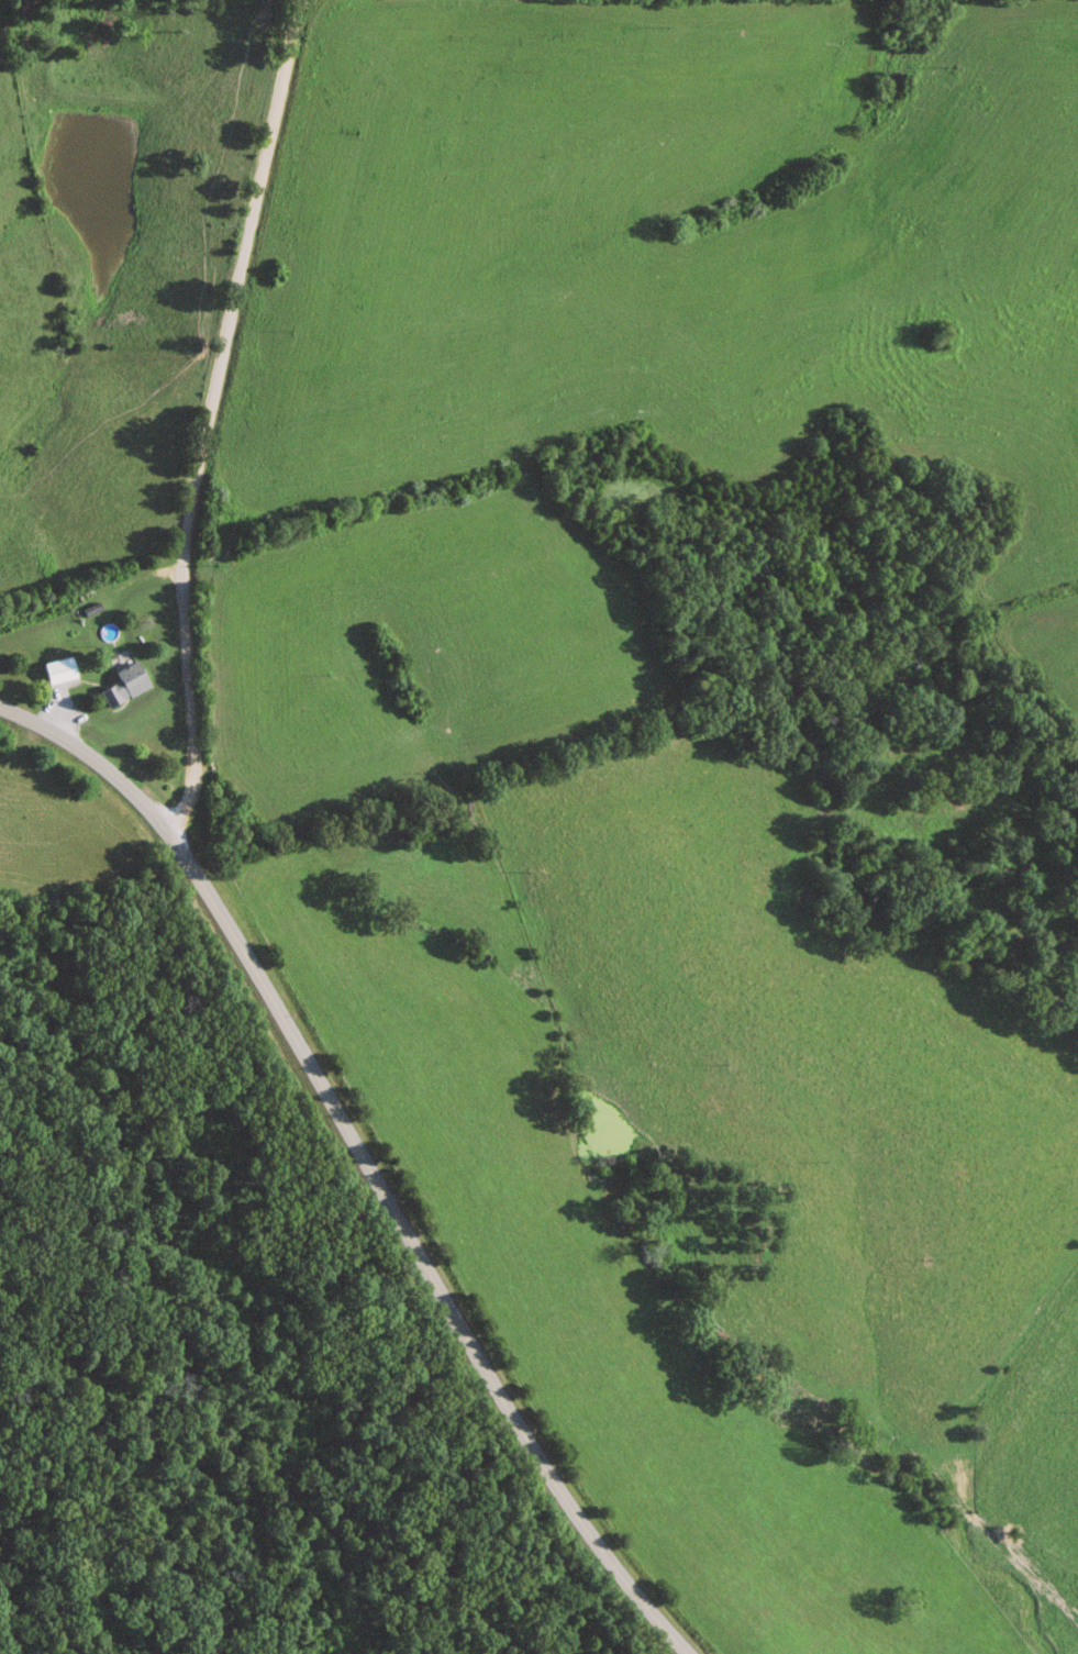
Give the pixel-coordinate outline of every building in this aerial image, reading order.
[(43,686),(77,679),(72,658),(38,665),(43,686)] [(145,687),(132,662),(107,675),(112,683),(94,692),(103,709),(145,687)]
